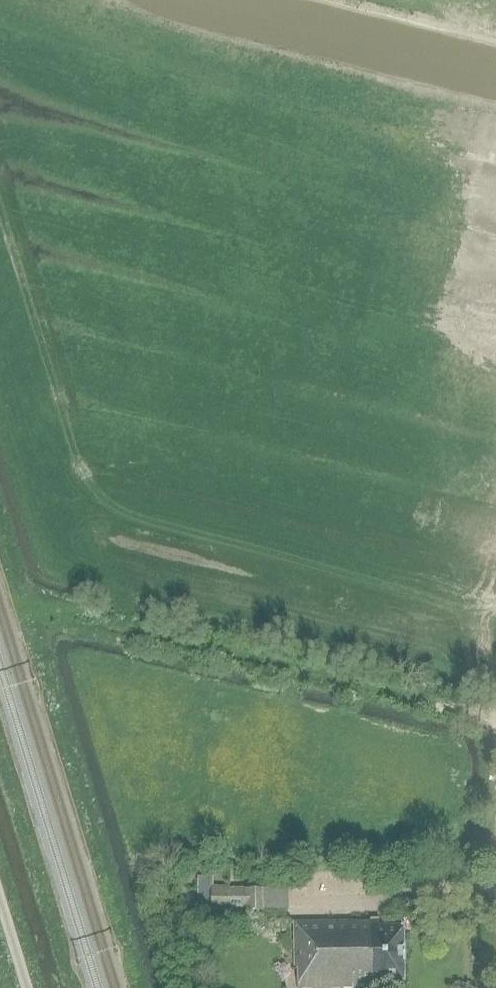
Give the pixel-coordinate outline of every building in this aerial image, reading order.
[(264,909),(264,887),(210,887),(210,875),(197,875),(197,903),(210,903),(210,909),(245,910),(245,911),(264,911),(264,909)] [(288,887),(264,887),(264,909),(288,909),(288,887)] [(343,984),(354,984),(354,987),(369,987),(369,984),(371,984),(371,982),(403,982),(402,926),(370,926),(370,921),(295,922),(294,969),(297,969),(297,987),(343,987),(343,984)]
